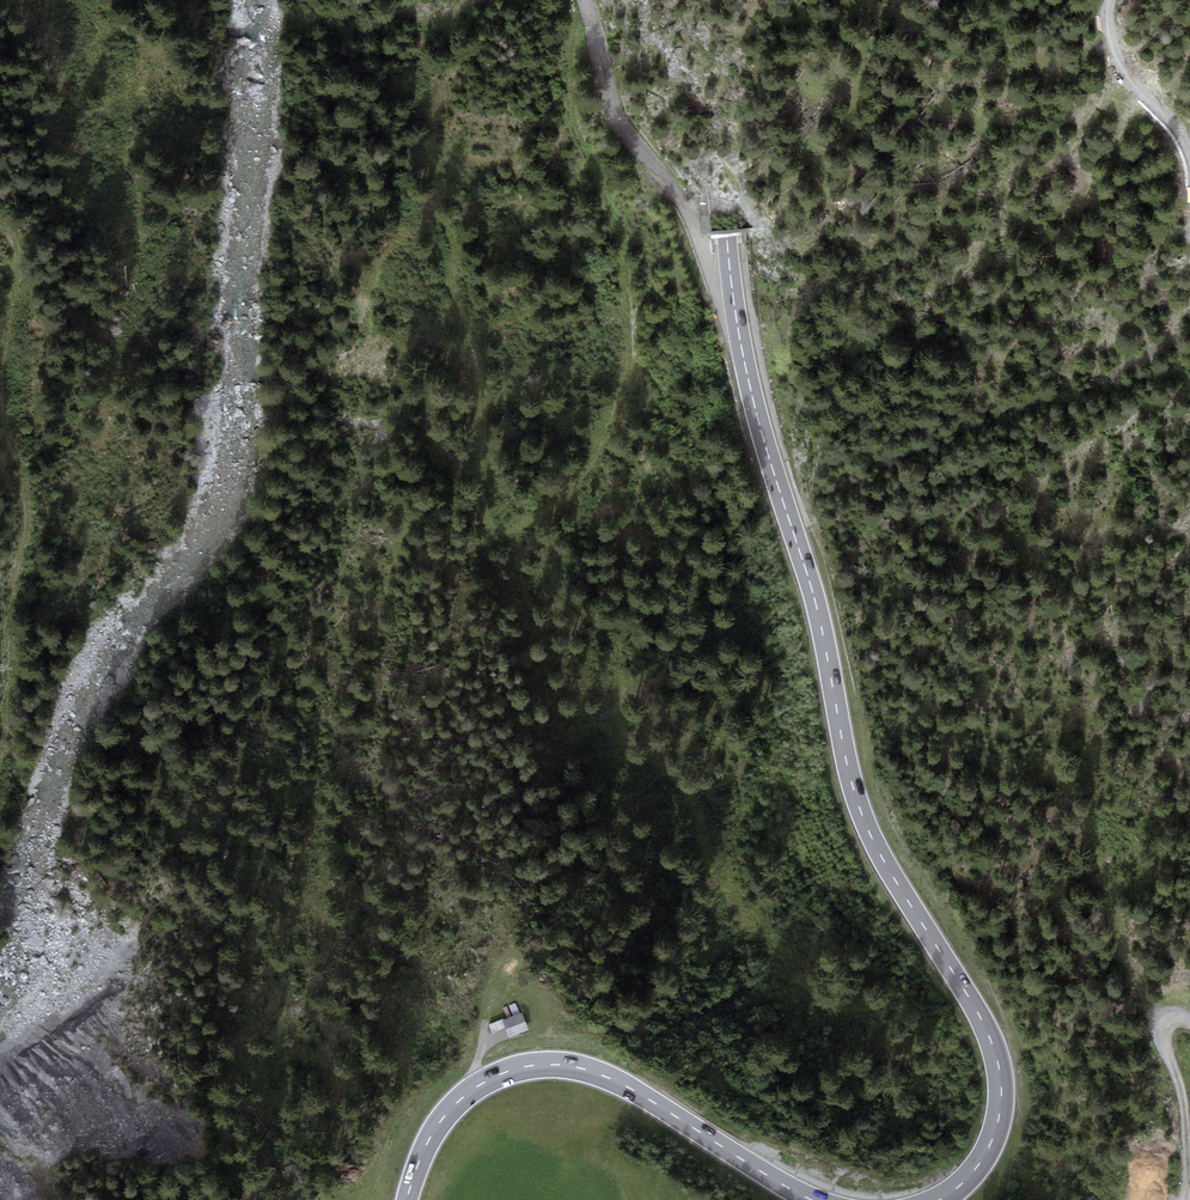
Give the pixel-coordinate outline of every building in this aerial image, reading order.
[(522,1012),(502,1020),(508,1037),(529,1029),(522,1012)]
